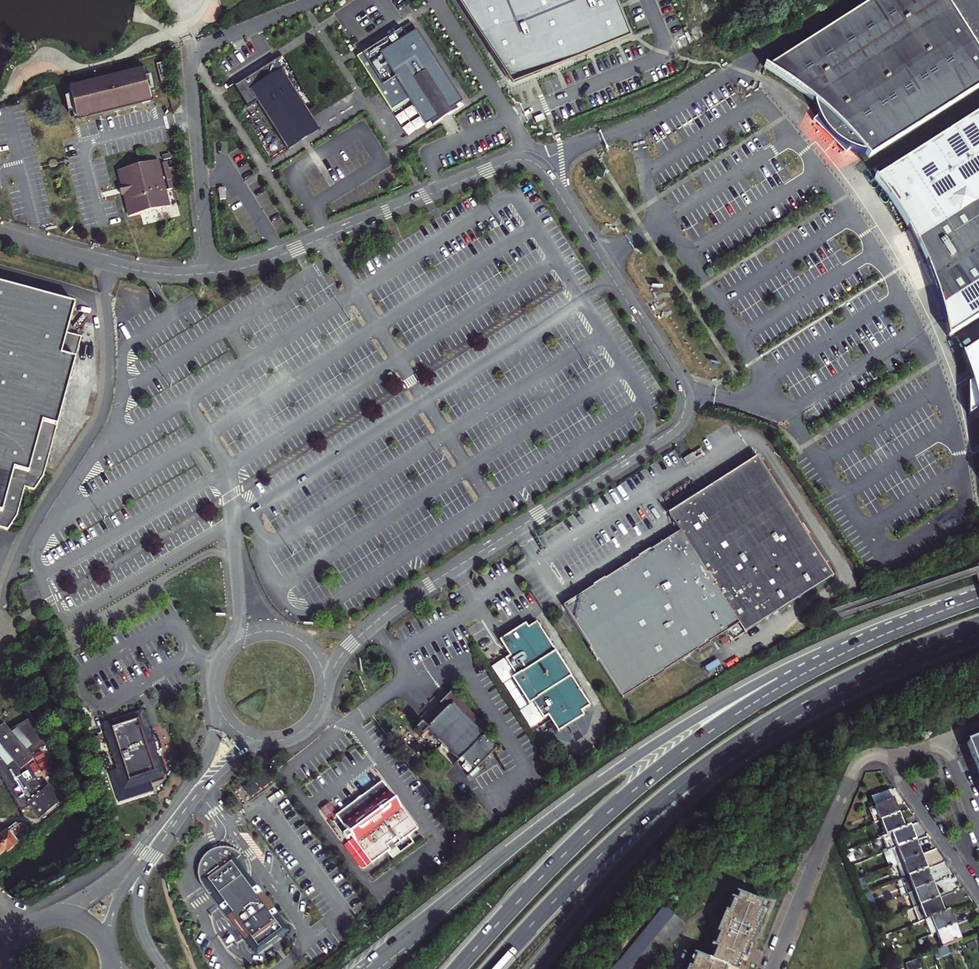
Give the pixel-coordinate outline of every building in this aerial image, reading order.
[(512,86),(536,76),(630,37),(614,0),(458,0),(512,86)] [(765,65),(780,72),(787,76),(797,83),(806,89),(814,95),(817,105),(823,118),(830,129),(837,135),(839,138),(850,145),(861,149),(864,150),(867,155),(978,87),(978,50),(970,35),(972,34),(970,30),(967,32),(948,0),(870,0),(765,65)] [(402,30),(357,59),(379,94),(392,114),(410,103),(418,116),(426,128),(448,115),(463,104),(418,32),(408,38),(402,30)] [(247,108),(256,102),(288,151),(308,138),(319,131),(275,60),(233,86),(247,108)] [(143,69),(69,88),(77,115),(142,98),(143,100),(151,98),(143,69)] [(872,176),(893,203),(908,226),(916,242),(903,248),(910,265),(923,259),(930,281),(935,301),(939,321),(940,337),(978,313),(978,112),(872,176)] [(157,158),(119,168),(123,184),(118,185),(120,194),(125,192),(131,214),(139,212),(151,209),(169,204),(157,158)] [(166,160),(162,161),(169,187),(173,186),(166,160)] [(5,528),(15,530),(52,473),(58,449),(74,384),(86,337),(71,333),(79,302),(0,282),(0,549),(5,528)] [(955,352),(969,381),(974,397),(978,420),(978,338),(955,352)] [(695,453),(685,459),(688,464),(697,458),(695,453)] [(594,587),(564,606),(591,648),(589,649),(597,662),(599,660),(624,699),(642,687),(653,680),(655,681),(667,673),(666,671),(688,657),(699,650),(700,653),(712,645),(711,643),(730,631),(735,640),(835,577),(759,457),(670,513),(680,529),(681,531),(652,550),(651,548),(638,556),(639,558),(607,579),(606,577),(593,585),(594,587)] [(525,624),(498,641),(509,659),(505,661),(515,678),(509,682),(525,707),(530,704),(540,720),(545,716),(556,733),(582,717),(579,713),(589,706),(538,623),(528,629),(525,624)] [(458,686),(448,697),(451,699),(432,720),(429,717),(424,722),(422,724),(429,731),(432,728),(436,724),(468,754),(464,758),(477,770),(502,744),(506,740),(493,728),(497,722),(458,686)] [(166,778),(158,752),(163,751),(158,735),(153,737),(145,712),(107,725),(109,730),(112,742),(128,790),(139,787),(146,785),(166,778)] [(396,726),(399,730),(405,726),(402,721),(396,726)] [(15,724),(5,728),(0,730),(2,735),(0,736),(0,762),(20,810),(30,810),(42,821),(53,810),(62,801),(50,789),(45,795),(34,767),(41,764),(39,759),(56,753),(44,727),(34,731),(22,736),(15,724)] [(965,740),(972,756),(973,759),(974,762),(976,767),(978,774),(978,734),(965,740)] [(352,805),(331,821),(367,868),(383,855),(384,854),(381,850),(392,842),(395,846),(403,840),(412,833),(376,786),(355,803),(352,805)] [(881,822),(900,814),(898,807),(895,799),(870,809),(876,824),(881,822)] [(328,817),(338,811),(333,803),(323,808),(328,817)] [(893,833),(906,828),(904,823),(900,814),(881,822),(887,836),(893,833)] [(893,833),(899,848),(918,840),(915,834),(912,826),(906,828),(893,833)] [(0,849),(0,852),(4,856),(6,858),(10,853),(13,856),(34,836),(26,827),(21,831),(18,827),(8,836),(9,837),(1,844),(3,846),(0,849)] [(921,848),(918,840),(899,848),(894,850),(899,864),(923,854),(921,848)] [(238,857),(234,854),(233,853),(229,852),(224,851),(217,851),(214,852),(209,854),(206,856),(201,861),(199,864),(197,871),(196,876),(197,881),(198,885),(199,888),(201,891),(205,889),(208,893),(236,930),(247,943),(250,940),(251,942),(250,944),(252,946),(254,945),(255,947),(269,936),(271,939),(275,937),(272,933),(276,930),(275,929),(276,928),(274,925),(273,927),(272,925),(274,923),(234,874),(230,877),(223,869),(238,857)] [(897,864),(903,879),(910,876),(929,869),(927,863),(923,854),(899,864),(897,864)] [(234,874),(274,923),(285,915),(238,857),(223,869),(230,877),(234,874)] [(910,876),(915,891),(934,883),(932,877),(929,869),(910,876)] [(934,883),(915,891),(921,905),(940,898),(938,891),(934,883)] [(730,968),(732,968),(737,968),(740,960),(744,951),(747,945),(752,947),(767,912),(764,910),(766,904),(738,891),(736,898),(732,897),(722,922),(719,928),(712,945),(716,947),(711,959),(696,953),(690,966),(689,965),(688,968),(729,968),(730,968)] [(927,920),(931,918),(946,912),(944,907),(940,898),(921,905),(927,920)] [(921,905),(914,908),(919,923),(927,920),(921,905)] [(664,909),(624,959),(632,967),(675,916),(664,909)] [(931,918),(927,920),(932,935),(937,933),(957,925),(954,920),(951,911),(946,912),(931,918)] [(943,948),(948,946),(962,940),(960,934),(957,925),(937,933),(943,948)] [(947,947),(937,950),(939,957),(949,954),(947,947)] [(632,967),(624,959),(614,968),(630,968),(632,967)] [(908,965),(910,968),(918,968),(924,967),(921,960),(908,965)]
